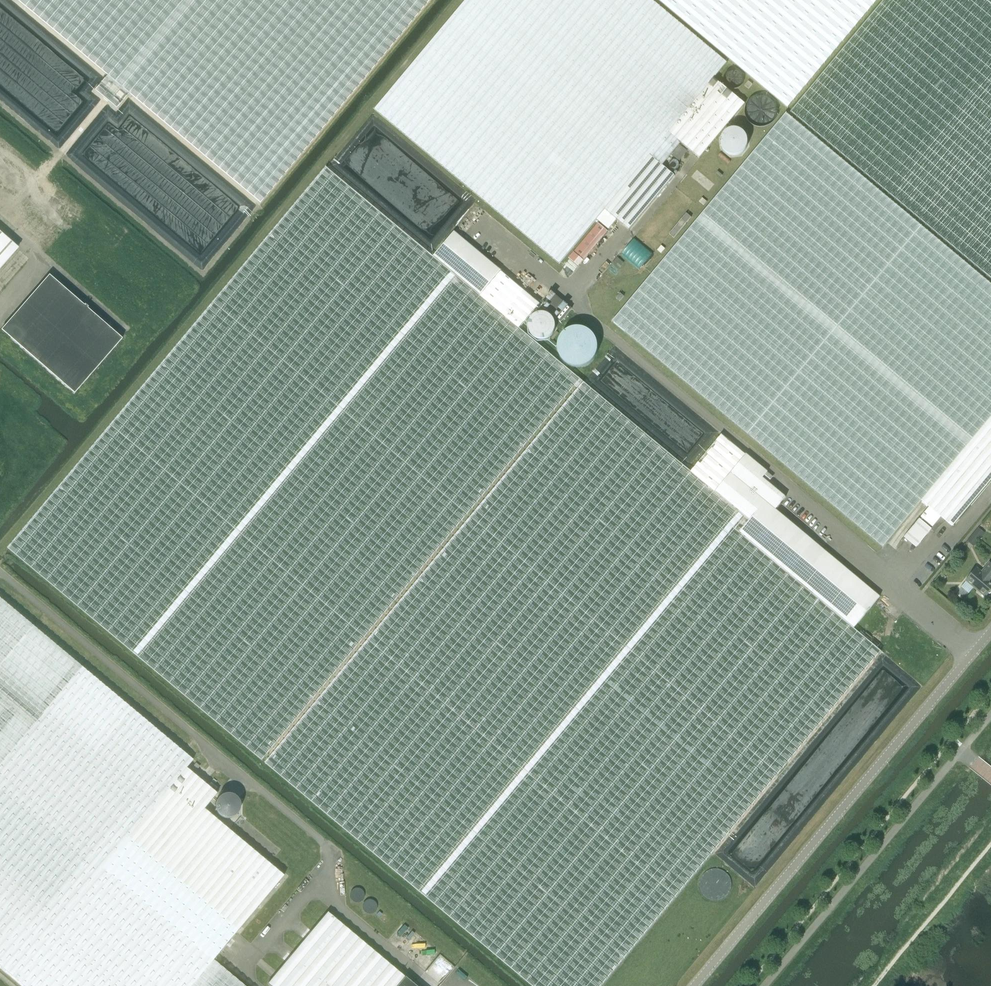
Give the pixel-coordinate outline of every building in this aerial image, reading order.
[(107,76),(94,91),(116,109),(128,94),(259,204),(430,0),(15,0),(107,76)] [(682,143),(672,155),(679,161),(689,149),(700,158),(739,111),(745,104),(714,78),(727,63),(652,0),(466,0),(375,109),(560,263),(596,219),(608,229),(617,219),(629,230),(675,175),(662,165),(681,143),(682,143)] [(785,106),(787,108),(877,0),(658,0),(785,106)] [(790,112),(990,279),(990,0),(884,0),(790,112)] [(921,501),(990,417),(990,284),(786,113),(612,321),(883,547),(921,501)] [(578,388),(584,382),(519,328),(540,303),(500,271),(480,295),(433,256),(327,167),(8,548),(262,760),(575,386),(578,388)] [(686,213),(669,234),(674,238),(691,217),(686,213)] [(578,267),(608,231),(598,223),(568,258),(578,267)] [(433,256),(480,295),(500,271),(501,270),(454,232),(433,256)] [(17,250),(0,236),(0,269),(17,250)] [(622,254),(640,269),(653,254),(634,238),(622,254)] [(48,278),(0,332),(73,395),(120,341),(48,278)] [(540,305),(561,322),(572,307),(551,291),(540,305)] [(620,301),(624,296),(619,293),(615,298),(620,301)] [(584,382),(578,388),(265,763),(532,985),(601,985),(877,656),(881,651),(854,628),(741,534),(752,522),(715,492),(746,455),(722,435),(691,472),(684,466),(584,382)] [(921,501),(922,502),(921,503),(927,508),(928,506),(929,507),(921,517),(932,527),(941,517),(952,527),(990,480),(990,417),(921,501)] [(715,492),(752,522),(741,534),(854,628),(880,597),(775,509),(786,497),(763,478),(768,472),(746,454),(746,455),(715,492)] [(919,519),(904,537),(916,547),(931,529),(919,519)] [(985,533),(978,527),(967,541),(974,547),(985,533)] [(966,581),(985,597),(988,594),(990,594),(990,593),(990,564),(990,563),(982,572),(977,568),(966,581)] [(24,985),(244,985),(213,959),(283,875),(203,809),(216,793),(186,768),(192,760),(0,599),(0,966),(24,985)] [(218,794),(217,816),(239,817),(240,794),(218,794)] [(327,912),(267,984),(270,985),(415,985),(327,912)]
